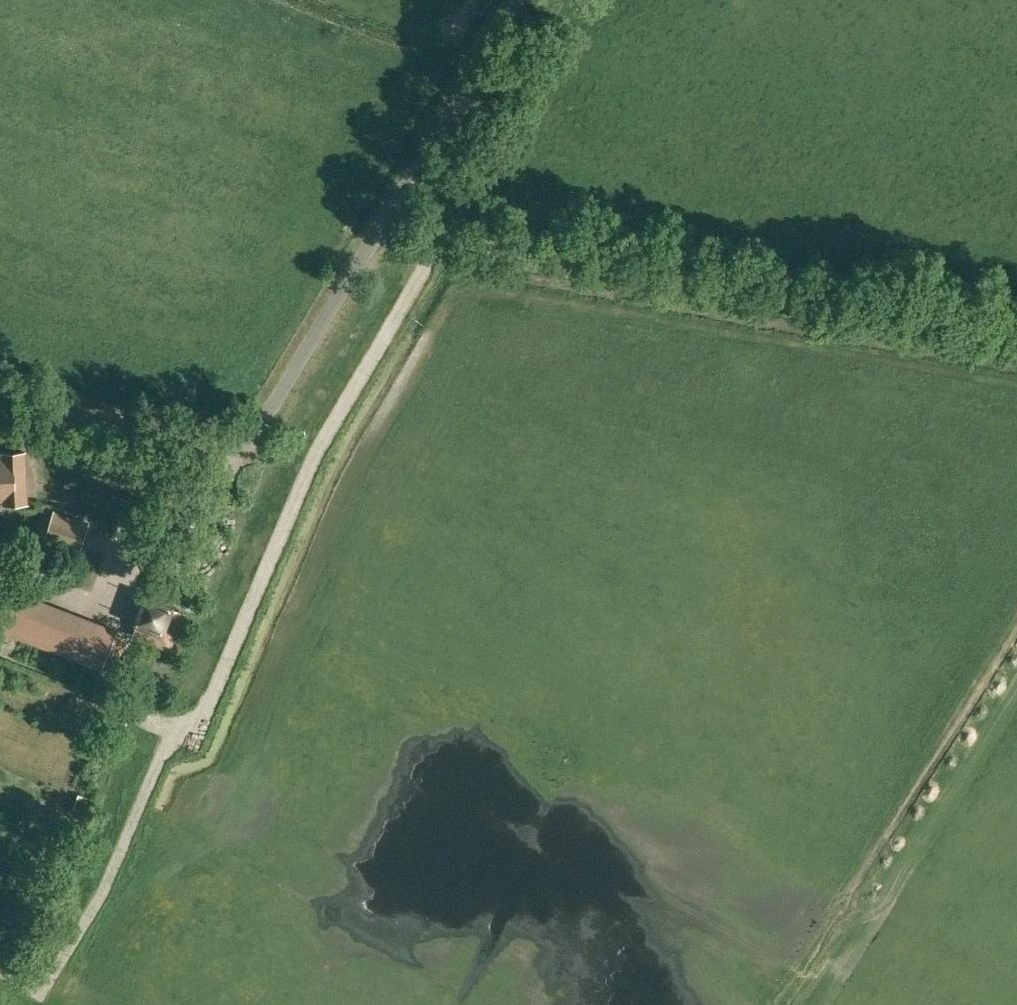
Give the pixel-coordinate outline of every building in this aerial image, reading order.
[(0,456),(0,503),(4,503),(4,505),(28,504),(25,453),(3,454),(3,456),(0,456)] [(78,555),(89,523),(54,512),(44,545),(78,555)] [(120,620),(156,633),(169,598),(134,584),(120,620)] [(102,670),(116,632),(20,596),(6,633),(102,670)]
